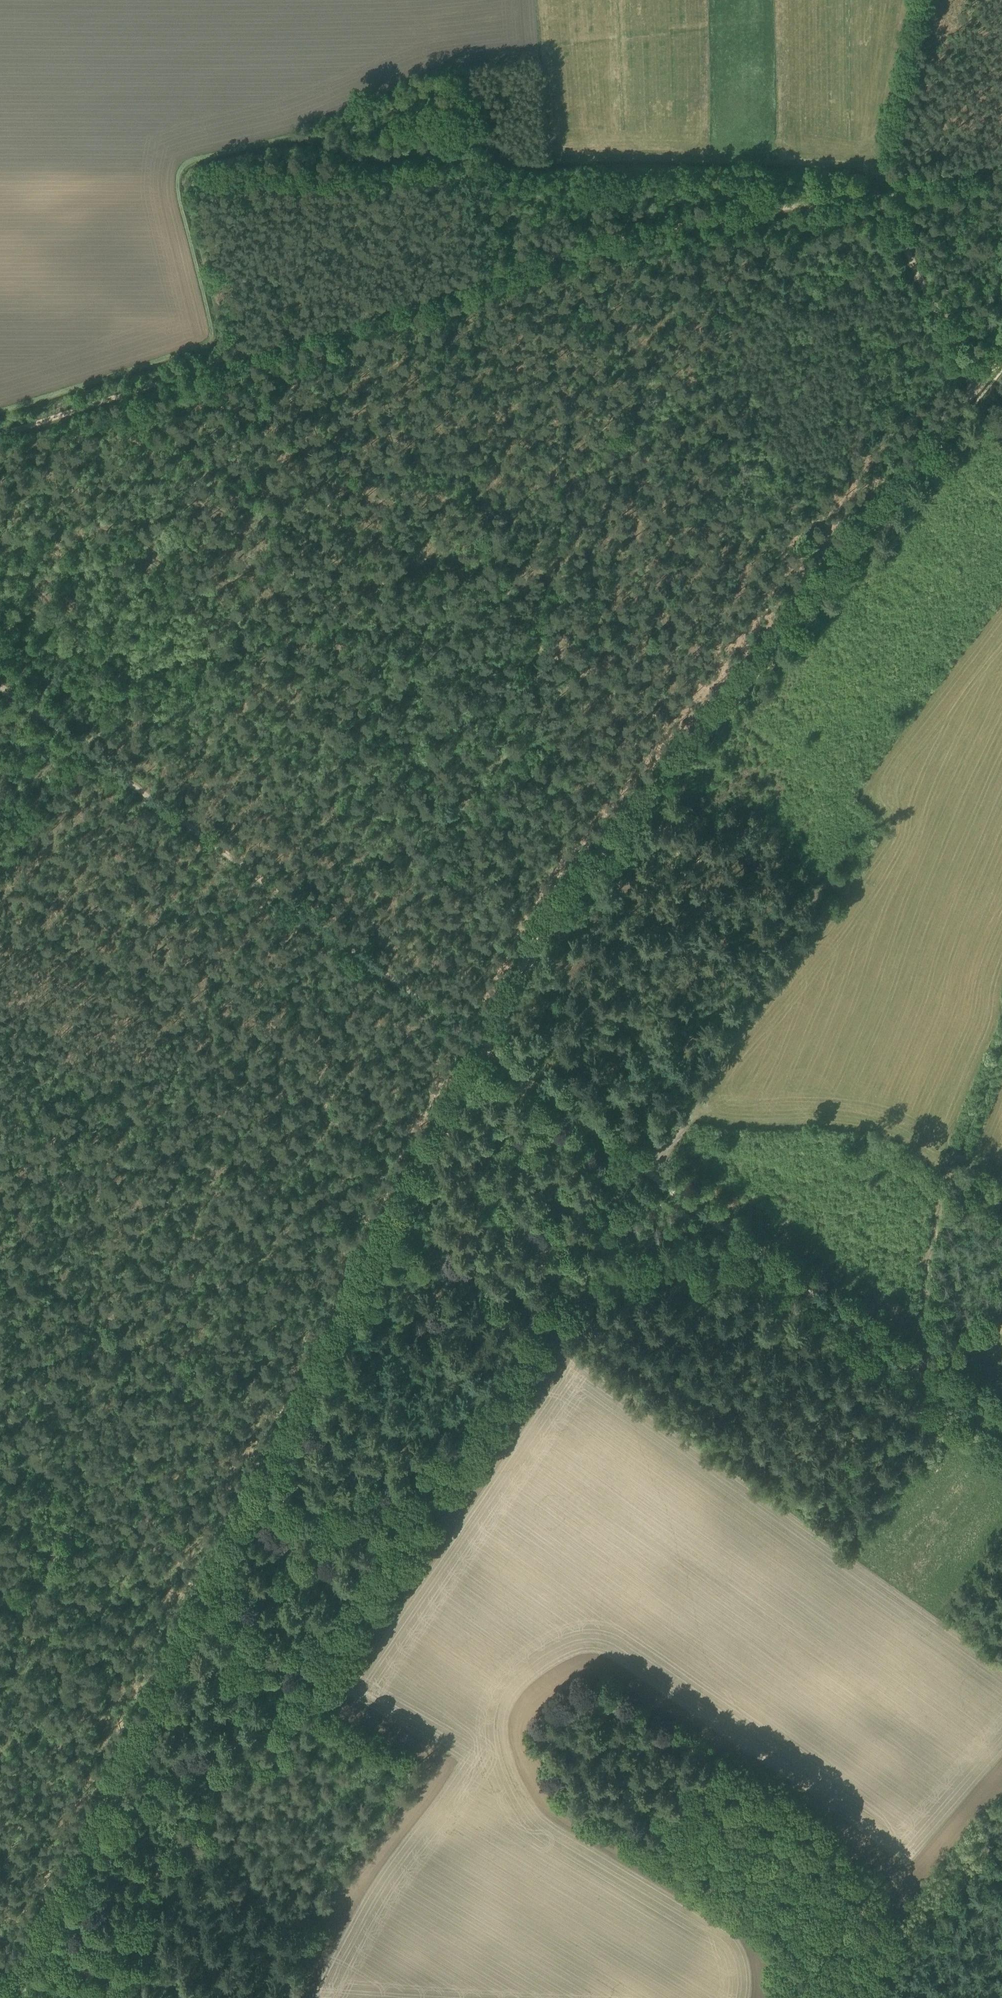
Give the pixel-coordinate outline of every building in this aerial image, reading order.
[(895,1357),(901,1352),(898,1348),(892,1353),(895,1357)]
